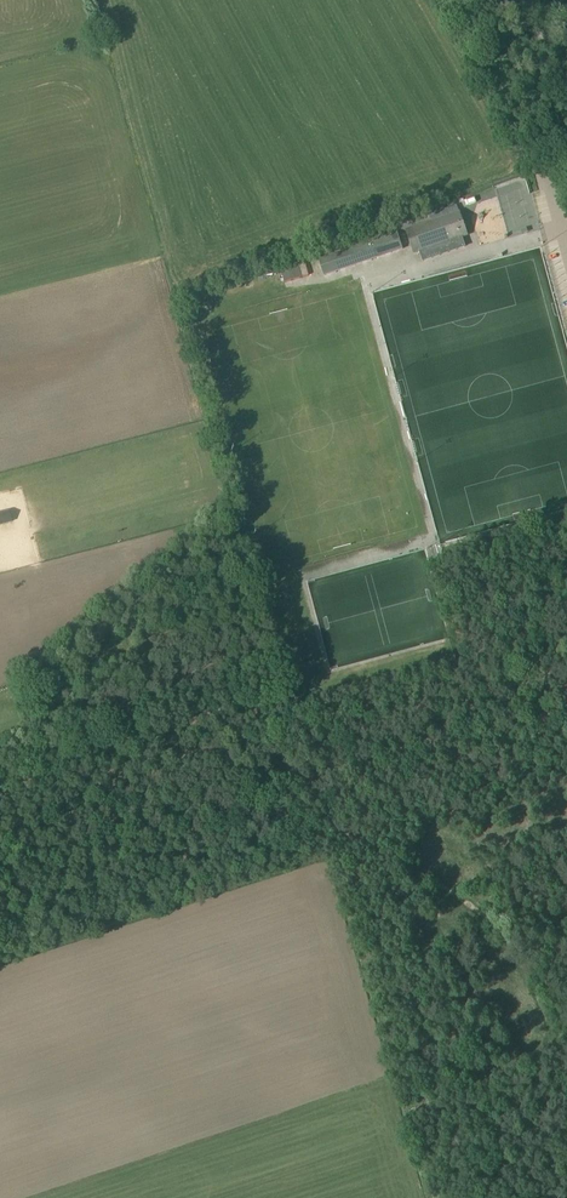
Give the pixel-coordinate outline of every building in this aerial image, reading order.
[(459,213),(406,231),(414,254),(467,236),(459,213)] [(349,250),(319,260),(324,277),(354,266),(403,249),(398,233),(387,237),(349,250)] [(288,269),(281,271),(284,283),(292,281),(288,269)]
